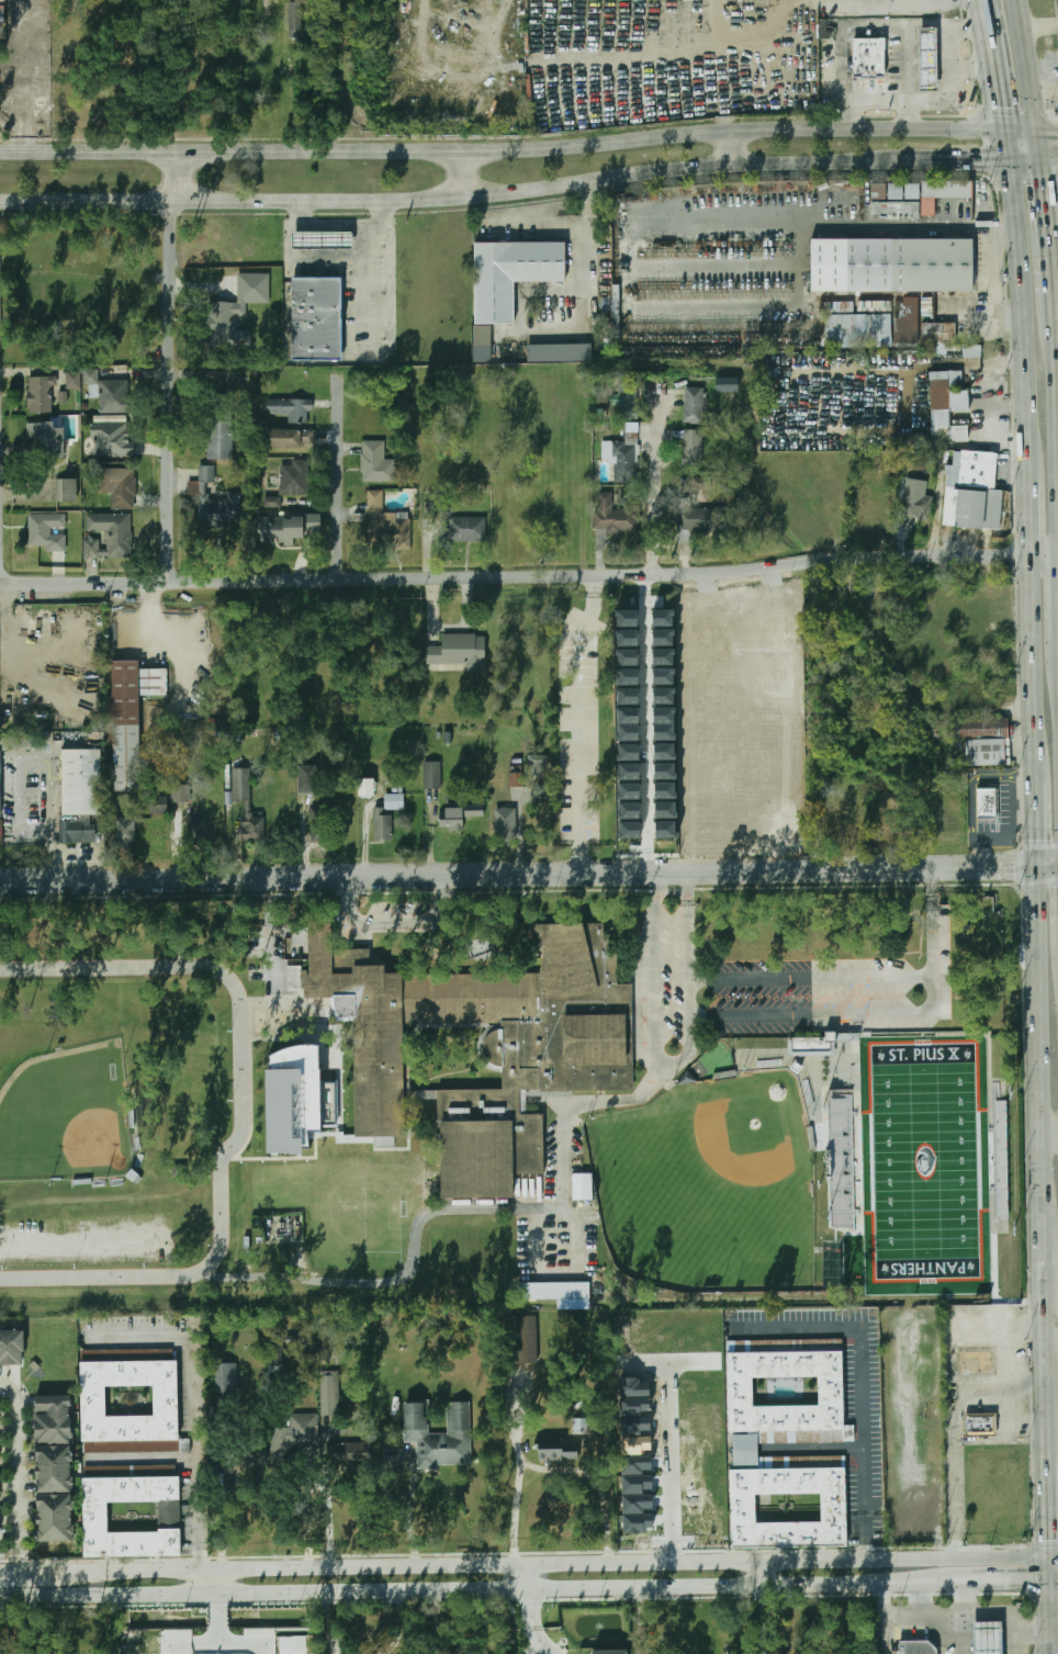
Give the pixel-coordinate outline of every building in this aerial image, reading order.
[(291,31),(303,31),(303,2),(291,2),(291,31)] [(803,20),(772,20),(772,64),(803,64),(803,20)] [(918,27),(936,27),(937,91),(919,92),(918,27)] [(853,38),(885,37),(885,77),(853,77),(853,38)] [(922,220),(936,220),(936,199),(972,199),(972,181),(922,182),(922,184),(922,220)] [(889,184),(903,184),(903,201),(889,201),(889,184)] [(873,185),(887,185),(887,201),(871,201),(873,185)] [(907,185),(920,185),(920,201),(907,201),(907,185)] [(920,204),(873,204),(873,221),(920,221),(920,204)] [(291,233),(350,233),(350,248),(291,248),(291,233)] [(810,238),(973,239),(973,291),(810,290),(810,238)] [(474,243),(564,243),(564,282),(514,282),(514,323),(474,324),(474,243)] [(269,303),(270,274),(238,273),(237,303),(210,302),(209,347),(249,347),(249,333),(238,333),(238,316),(247,317),(247,303),(269,303)] [(291,277),(341,277),(340,359),(291,359),(291,277)] [(828,314),(891,314),(891,347),(828,348),(828,314)] [(955,323),(923,323),(923,345),(956,345),(955,323)] [(491,325),(474,325),(473,362),(491,362),(491,325)] [(592,344),(527,345),(528,362),(592,361),(592,344)] [(963,357),(980,357),(980,346),(963,346),(963,357)] [(99,381),(99,370),(88,370),(88,397),(100,397),(100,414),(133,413),(132,380),(99,381)] [(931,372),(931,443),(969,442),(969,427),(950,427),(950,412),(970,412),(969,392),(949,392),(949,389),(957,389),(957,382),(963,381),(963,372),(931,372)] [(80,387),(80,373),(68,373),(68,387),(80,387)] [(716,378),(716,392),(739,391),(739,377),(716,378)] [(29,378),(29,414),(54,414),(54,378),(29,378)] [(638,423),(638,419),(637,419),(637,384),(619,384),(619,420),(626,420),(626,423),(638,423)] [(704,387),(684,387),(684,424),(704,424),(704,387)] [(233,460),(233,397),(209,397),(209,460),(233,460)] [(289,424),(309,424),(309,400),(267,398),(267,414),(289,414),(289,424)] [(30,423),(31,459),(65,459),(64,427),(52,427),(52,423),(30,423)] [(131,457),(131,423),(92,423),(92,457),(131,457)] [(266,448),(313,448),(313,429),(266,429),(266,448)] [(702,466),(702,429),(683,429),(683,466),(702,466)] [(626,431),(626,441),(603,441),(603,461),(615,461),(615,482),(638,482),(638,431),(626,431)] [(395,482),(395,468),(385,468),(385,441),(363,441),(363,482),(395,482)] [(994,490),(997,453),(954,450),(953,465),(949,465),(945,526),(1001,530),(1004,491),(994,490)] [(281,493),(308,493),(309,463),(281,463),(281,493)] [(200,494),(200,527),(239,527),(240,494),(227,493),(227,498),(207,498),(207,483),(214,483),(215,466),(199,466),(199,482),(190,482),(189,494),(200,494)] [(135,509),(135,469),(99,469),(99,495),(111,495),(111,509),(135,509)] [(692,489),(712,489),(711,477),(692,477),(692,489)] [(59,480),(59,502),(77,502),(77,480),(59,480)] [(410,514),(383,514),(383,491),(368,491),(368,538),(383,538),(383,549),(409,550),(410,514)] [(900,515),(930,521),(934,497),(905,492),(900,515)] [(637,530),(638,506),(616,505),(617,496),(599,496),(598,529),(637,530)] [(264,507),(280,507),(280,497),(265,497),(264,507)] [(679,509),(679,530),(720,530),(720,509),(679,509)] [(131,514),(86,514),(86,532),(105,532),(105,540),(85,540),(85,559),(131,559),(131,514)] [(259,543),(303,543),(303,531),(322,531),(322,514),(302,515),(302,517),(258,517),(259,543)] [(66,549),(66,515),(29,515),(29,549),(66,549)] [(486,540),(486,517),(443,517),(443,540),(486,540)] [(800,620),(749,620),(749,650),(800,650),(800,620)] [(484,634),(441,634),(441,646),(426,645),(426,664),(484,665),(484,634)] [(619,687),(640,686),(639,649),(618,649),(619,687)] [(654,665),(675,665),(675,649),(654,650),(654,665)] [(114,792),(140,791),(139,696),(169,696),(168,667),(138,668),(138,661),(112,661),(114,792)] [(676,705),(675,686),(676,686),(675,668),(654,669),(655,705),(676,705)] [(640,688),(618,688),(618,706),(640,705),(640,688)] [(640,741),(639,707),(617,708),(618,742),(640,741)] [(676,741),(675,707),(654,707),(655,741),(676,741)] [(1005,736),(961,738),(953,738),(953,719),(1005,718),(1005,736)] [(961,738),(1005,736),(1006,764),(963,765),(961,738)] [(640,744),(618,743),(618,761),(640,761),(640,744)] [(676,760),(676,743),(654,744),(655,761),(676,760)] [(61,818),(60,818),(60,843),(94,843),(94,813),(100,813),(100,750),(61,750),(61,818)] [(548,755),(529,755),(529,776),(548,776),(548,755)] [(425,789),(441,789),(441,762),(425,762),(425,789)] [(640,764),(618,763),(618,780),(640,781),(640,764)] [(676,763),(655,763),(655,780),(676,780),(676,763)] [(297,794),(316,794),(316,766),(297,766),(297,794)] [(250,767),(232,768),(233,801),(251,801),(250,767)] [(521,786),(521,775),(511,775),(511,786),(521,786)] [(358,797),(373,797),(373,779),(358,779),(358,797)] [(641,783),(618,782),(618,800),(640,800),(641,783)] [(676,783),(655,783),(655,799),(676,799),(676,783)] [(173,802),(190,802),(190,786),(173,786),(173,802)] [(978,788),(999,788),(999,820),(979,820),(978,788)] [(391,841),(391,810),(405,810),(405,794),(384,794),(385,809),(373,809),(374,842),(391,841)] [(168,813),(168,796),(151,796),(151,814),(168,813)] [(641,802),(620,802),(619,819),(641,820),(641,802)] [(677,802),(656,802),(656,818),(676,819),(677,802)] [(484,817),(484,807),(439,807),(439,829),(463,829),(463,817),(484,817)] [(496,842),(517,842),(517,808),(496,808),(496,842)] [(207,815),(188,815),(188,846),(207,846),(207,815)] [(117,843),(135,843),(135,818),(117,818),(117,843)] [(264,843),(264,818),(241,818),(241,843),(264,843)] [(656,839),(677,838),(677,819),(656,820),(656,839)] [(780,821),(780,834),(797,833),(796,820),(780,821)] [(619,840),(642,840),(642,821),(619,821),(619,840)] [(311,825),(314,844),(325,842),(322,823),(311,825)] [(632,1089),(518,1090),(518,1113),(541,1113),(542,1173),(513,1172),(513,1196),(440,1197),(437,1087),(502,1087),(499,1066),(488,1061),(482,1048),(489,1032),(500,1027),(500,1022),(402,1023),(404,1136),(353,1136),(351,1016),(339,1016),(330,997),(303,998),(302,921),(328,921),(330,947),(373,949),(375,934),(417,933),(418,972),(527,972),(527,923),(604,923),(605,939),(617,939),(617,982),(631,983),(632,1089)] [(267,922),(243,932),(256,966),(284,954),(277,937),(273,938),(267,922)] [(836,1056),(836,1036),(789,1036),(789,1056),(836,1056)] [(268,1155),(308,1154),(307,1136),(339,1135),(337,1081),(321,1082),(320,1047),(271,1048),(272,1070),(266,1070),(268,1155)] [(856,1228),(855,1098),(829,1098),(830,1228),(856,1228)] [(590,1173),(572,1173),(572,1200),(590,1200),(590,1173)] [(591,1309),(590,1282),(519,1283),(519,1300),(557,1299),(557,1310),(591,1309)] [(536,1362),(536,1316),(509,1316),(509,1362),(536,1362)] [(29,1365),(0,1365),(0,1331),(29,1331),(29,1365)] [(722,1339),(854,1337),(856,1441),(758,1443),(757,1430),(723,1431),(722,1339)] [(282,1360),(282,1346),(268,1346),(268,1360),(282,1360)] [(997,1357),(957,1357),(957,1372),(997,1372),(997,1357)] [(81,1362),(178,1360),(179,1440),(83,1442),(81,1362)] [(237,1363),(215,1363),(215,1397),(237,1397),(237,1363)] [(340,1372),(322,1372),(322,1415),(340,1415),(340,1372)] [(619,1379),(620,1397),(651,1396),(650,1383),(640,1383),(640,1379),(619,1379)] [(40,1395),(75,1395),(75,1443),(40,1443),(40,1395)] [(620,1416),(620,1398),(651,1397),(651,1411),(641,1411),(641,1416),(620,1416)] [(405,1442),(418,1442),(419,1464),(470,1462),(468,1409),(448,1410),(449,1433),(429,1434),(428,1402),(403,1403),(405,1442)] [(965,1411),(998,1410),(999,1433),(966,1433),(965,1411)] [(273,1428),(273,1444),(318,1444),(318,1414),(285,1414),(285,1428),(273,1428)] [(621,1436),(620,1417),(651,1417),(652,1430),(641,1430),(641,1434),(621,1436)] [(589,1418),(573,1419),(574,1433),(590,1432),(589,1418)] [(731,1433),(754,1433),(755,1464),(732,1464),(731,1433)] [(621,1454),(620,1437),(651,1436),(652,1450),(641,1450),(641,1454),(621,1454)] [(578,1438),(537,1437),(536,1459),(578,1460),(578,1438)] [(371,1442),(334,1443),(335,1462),(372,1461),(371,1442)] [(75,1492),(75,1447),(74,1447),(42,1447),(42,1493),(75,1492)] [(730,1546),(729,1469),(759,1469),(758,1456),(856,1454),(858,1543),(730,1546)] [(622,1475),(622,1456),(652,1455),(652,1470),(642,1470),(642,1474),(622,1475)] [(623,1494),(623,1475),(651,1475),(652,1487),(643,1487),(643,1494),(623,1494)] [(179,1477),(83,1477),(85,1556),(179,1556),(179,1530),(108,1531),(108,1503),(179,1501),(179,1477)] [(41,1495),(42,1542),(76,1542),(75,1495),(41,1495)] [(624,1514),(623,1495),(652,1495),(652,1507),(644,1507),(644,1514),(624,1514)] [(624,1533),(624,1515),(653,1515),(653,1527),(644,1528),(644,1533),(624,1533)] [(999,1622),(999,1653),(971,1653),(970,1622),(999,1622)] [(936,1650),(936,1653),(899,1653),(899,1641),(926,1640),(936,1650)]
